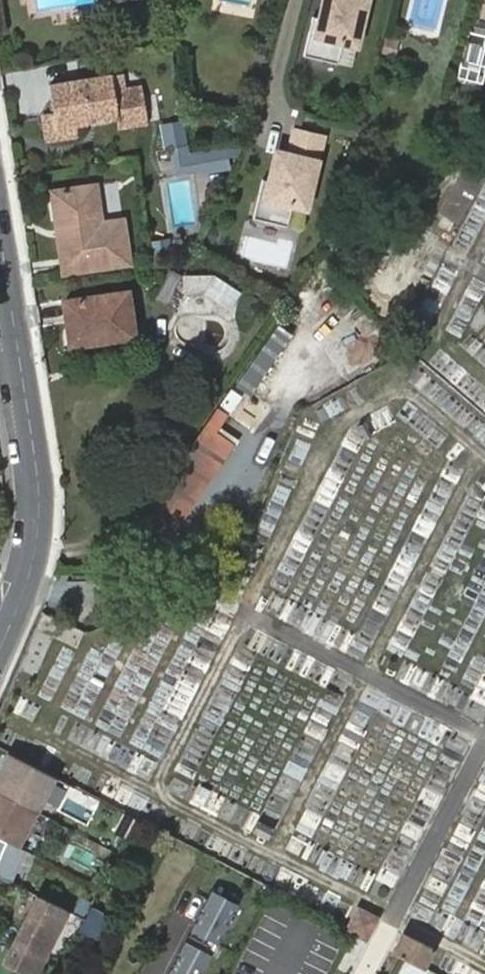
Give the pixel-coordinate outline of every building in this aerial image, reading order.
[(310,37),(358,48),(370,0),(318,0),(310,37)] [(114,89),(112,73),(50,83),(54,113),(56,126),(72,123),(117,117),(118,126),(147,122),(142,86),(124,88),(114,89)] [(122,73),(112,73),(114,89),(124,88),(122,73)] [(56,126),(54,113),(45,115),(48,136),(57,135),(74,133),(72,123),(56,126)] [(182,119),(157,124),(162,149),(167,148),(172,175),(196,171),(197,177),(234,170),(242,156),(239,143),(188,152),(182,119)] [(325,136),(291,129),(286,152),(271,148),(258,203),(307,214),(325,136)] [(443,213),(462,222),(476,194),(458,185),(443,213)] [(50,193),(64,275),(129,265),(123,221),(101,225),(95,187),(50,193)] [(169,270),(155,298),(166,303),(180,275),(169,270)] [(127,292),(64,301),(70,344),(133,336),(127,292)] [(231,383),(250,395),(291,333),(273,321),(231,383)] [(227,414),(217,407),(130,534),(159,554),(234,445),(215,432),(227,414)] [(5,752),(0,763),(0,878),(12,883),(26,850),(20,848),(57,778),(5,752)] [(210,891),(191,928),(218,942),(237,905),(210,891)] [(26,973),(34,973),(67,911),(38,895),(4,963),(26,973)] [(107,915),(91,907),(78,931),(95,939),(107,915)] [(358,910),(348,929),(348,930),(356,934),(366,940),(377,919),(358,910)] [(400,958),(405,960),(424,970),(425,968),(434,949),(403,933),(392,953),(400,958)] [(184,942),(167,973),(201,973),(211,955),(184,942)] [(435,973),(425,968),(424,970),(405,960),(398,973),(436,973),(435,973)]
